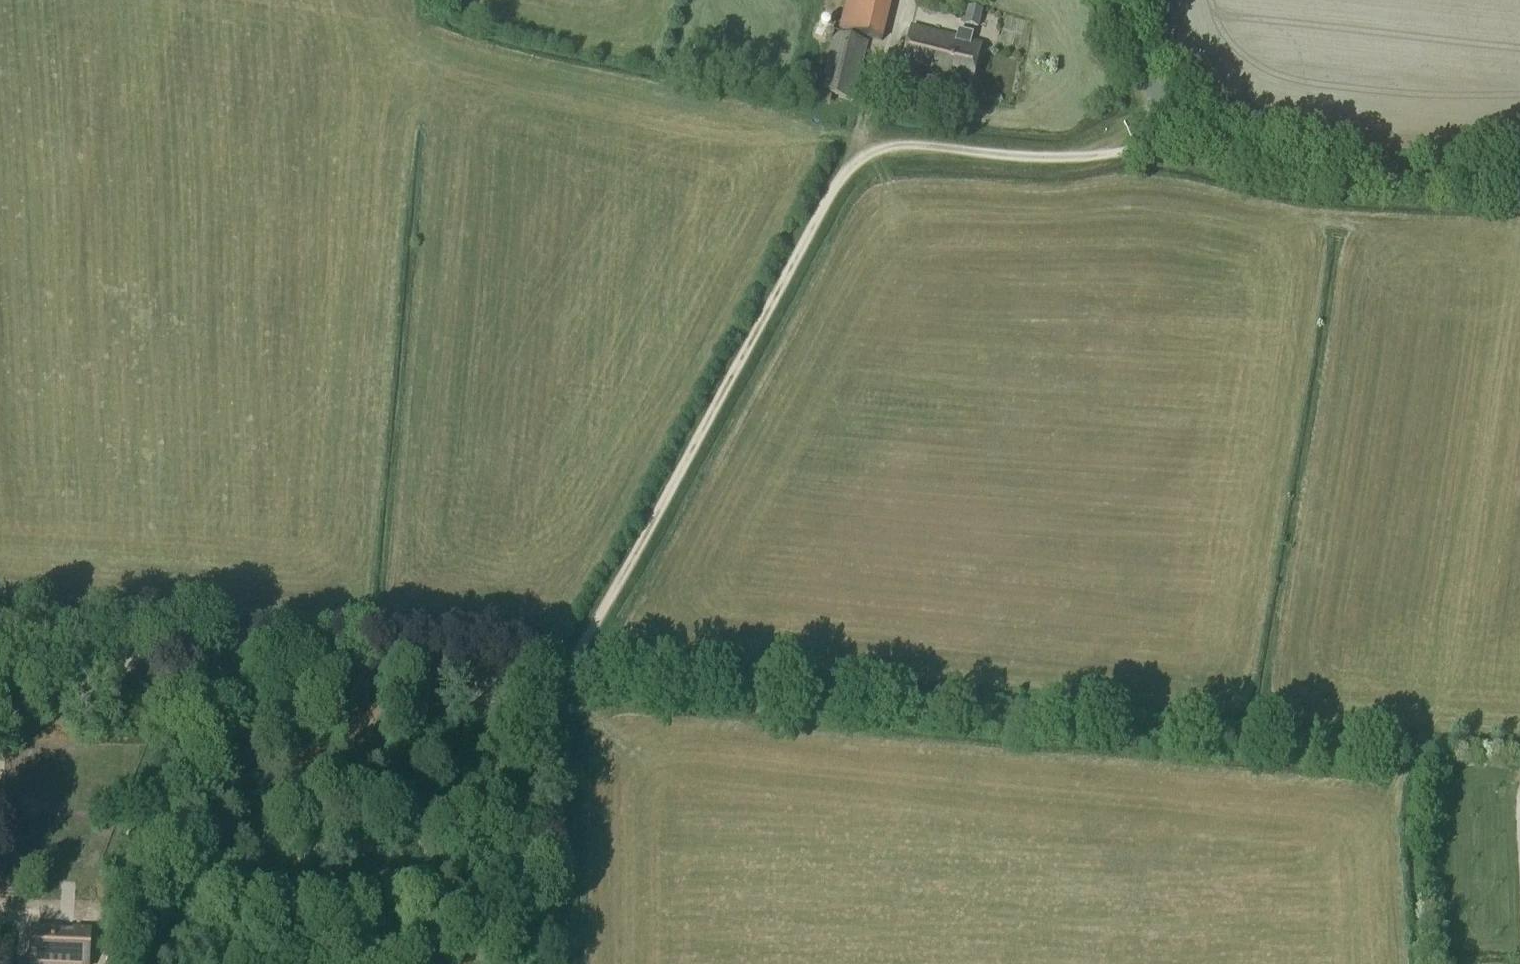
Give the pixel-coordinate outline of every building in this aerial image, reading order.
[(839,31),(882,42),(892,0),(847,0),(839,31)] [(968,9),(965,25),(978,28),(982,12),(968,9)] [(899,76),(970,94),(982,46),(971,43),(973,35),(957,31),(955,39),(911,28),(899,76)] [(821,94),(852,102),(866,44),(834,37),(821,94)] [(91,932),(32,930),(30,963),(89,963),(91,932)]
